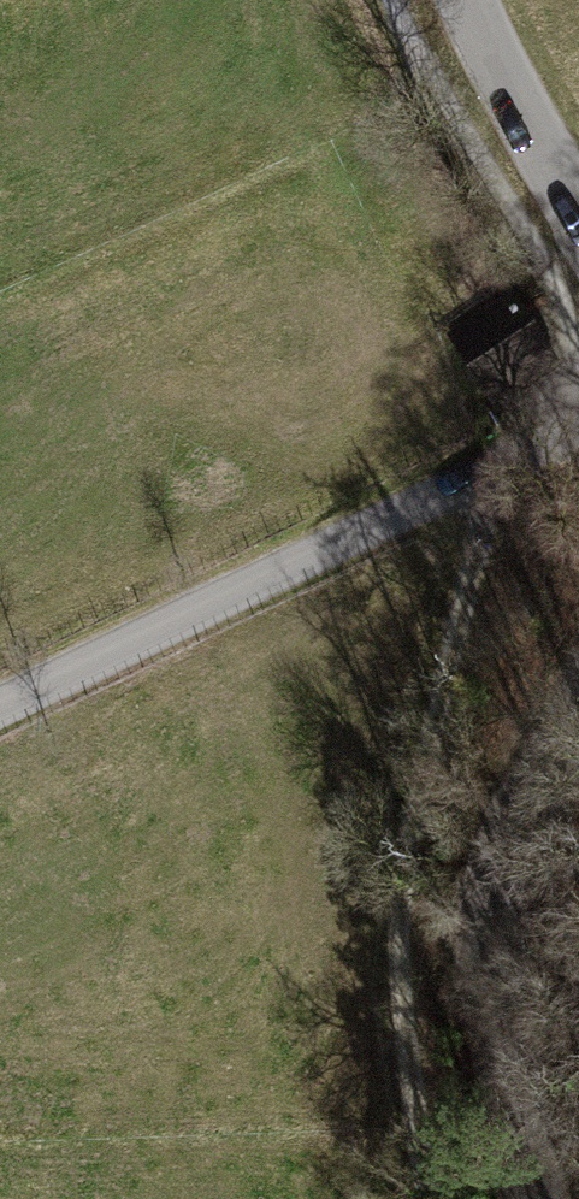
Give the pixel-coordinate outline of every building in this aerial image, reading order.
[(524,294),(446,336),(480,398),(558,355),(524,294)]
